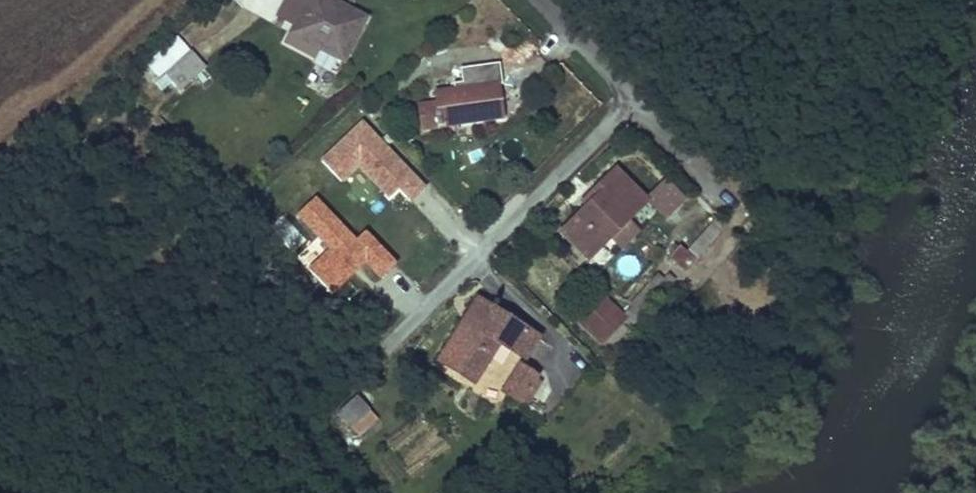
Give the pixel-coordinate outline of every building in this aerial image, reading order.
[(337,0),(282,0),(276,13),(292,22),(281,43),(338,72),(367,15),(337,0)] [(208,67),(193,49),(166,73),(181,91),(208,67)] [(437,126),(438,129),(505,122),(499,62),(460,67),(462,80),(451,81),(452,86),(433,88),(434,100),(437,126)] [(434,100),(418,102),(421,128),(437,126),(434,100)] [(344,186),(362,169),(402,212),(427,189),(365,120),(320,160),(344,186)] [(586,257),(645,195),(617,169),(590,197),(596,202),(564,236),(586,257)] [(664,177),(645,195),(667,217),(686,199),(664,177)] [(337,217),(307,188),(286,210),(316,239),(337,217)] [(705,266),(737,241),(721,221),(689,246),(705,266)] [(678,246),(669,256),(684,269),(693,260),(678,246)] [(659,274),(628,307),(640,318),(671,285),(659,274)] [(619,312),(597,292),(571,321),(593,341),(619,312)] [(469,384),(496,342),(520,357),(535,333),(474,295),(432,361),(469,384)] [(517,361),(499,389),(520,403),(539,375),(517,361)] [(337,416),(360,440),(380,420),(357,396),(337,416)]
